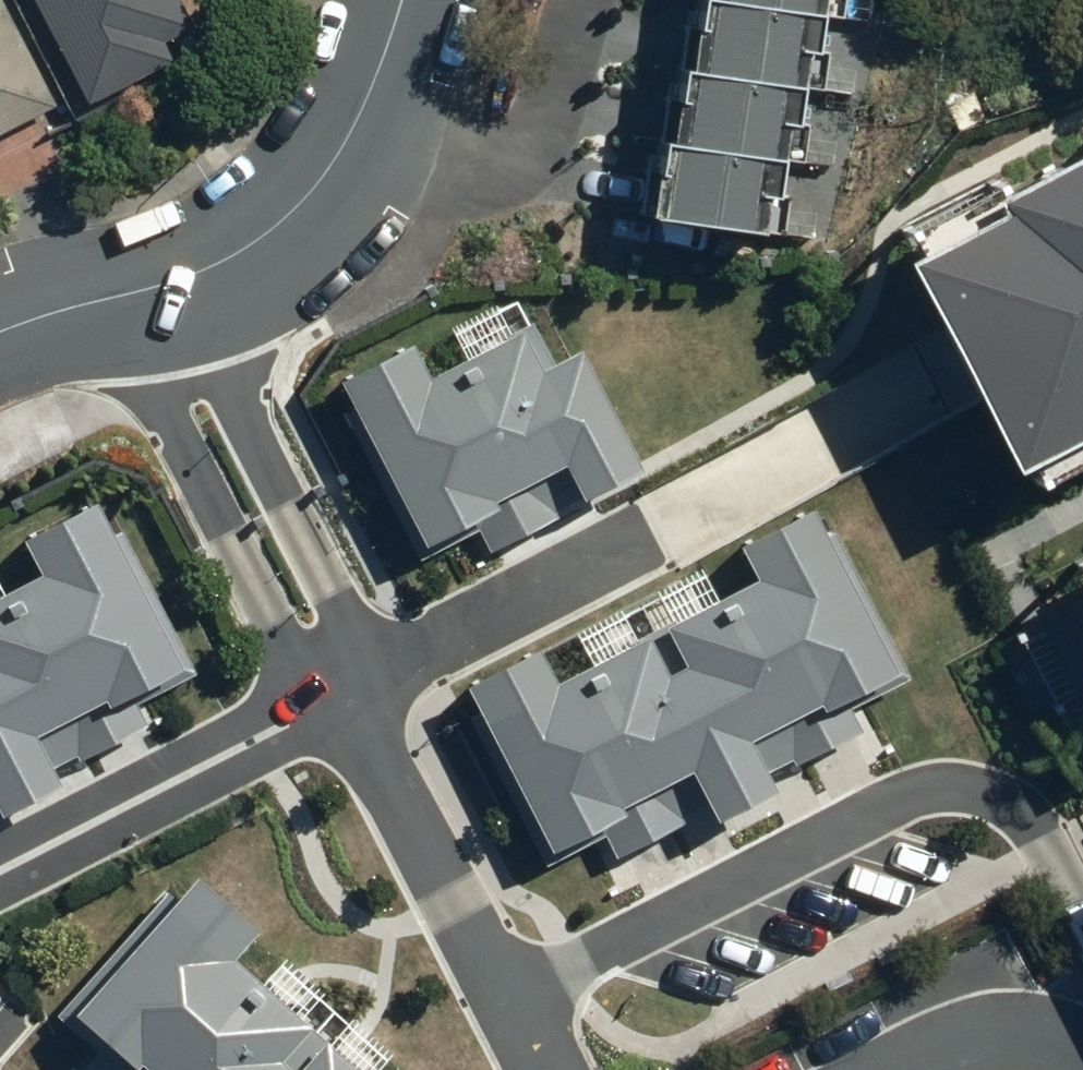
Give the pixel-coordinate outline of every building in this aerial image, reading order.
[(66,101),(14,0),(0,0),(0,135),(66,101)] [(100,98),(182,54),(167,25),(198,8),(194,0),(48,0),(100,98)] [(685,68),(786,83),(794,84),(804,10),(733,0),(694,0),(685,68)] [(804,10),(813,11),(815,0),(733,0),(804,10)] [(677,67),(667,141),(765,155),(776,156),(786,83),(685,68),(677,67)] [(656,139),(646,213),(755,228),(765,155),(667,141),(656,139)] [(840,286),(955,508),(1082,443),(1082,162),(840,286)] [(570,528),(646,488),(567,338),(535,354),(518,322),(407,380),(398,364),(309,410),(396,576),(552,495),(570,528)] [(123,489),(43,529),(59,562),(0,591),(0,760),(22,803),(83,773),(56,721),(129,684),(134,694),(208,657),(123,489)] [(875,690),(808,554),(455,725),(526,869),(600,833),(591,816),(665,780),(694,839),(758,808),(729,748),(791,717),(797,728),(875,690)] [(1009,617),(1082,761),(1082,579),(1009,617)] [(203,974),(227,946),(162,890),(38,1034),(80,1069),(316,1069),(203,974)]
